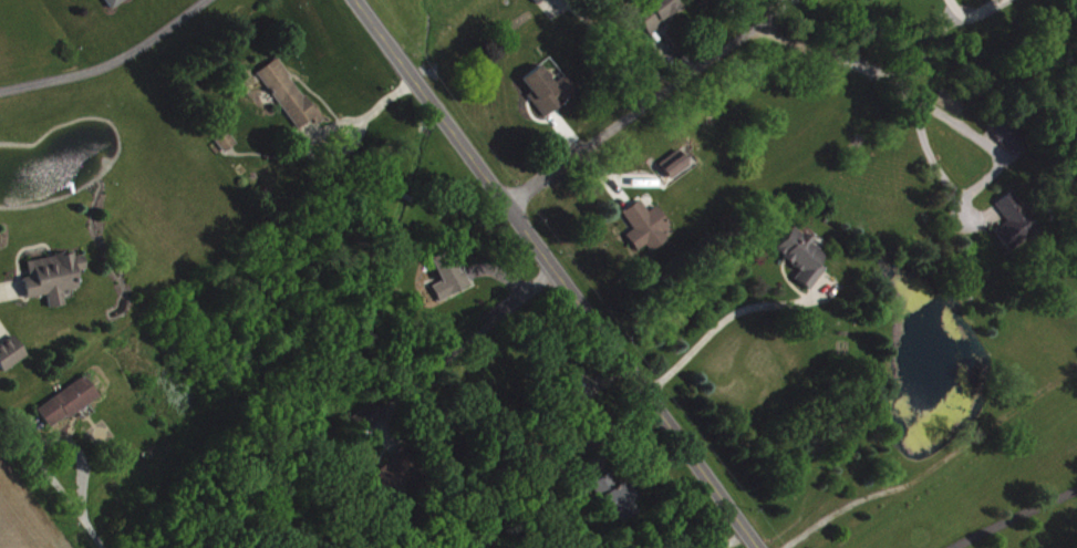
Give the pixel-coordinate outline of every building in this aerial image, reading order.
[(650,31),(684,7),(679,0),(651,0),(635,11),(650,31)] [(259,71),(304,135),(326,120),(281,55),(259,71)] [(530,94),(548,115),(581,89),(569,74),(558,82),(543,63),(524,78),(535,91),(530,94)] [(994,126),(1011,152),(1028,140),(1011,114),(994,126)] [(240,142),(231,128),(217,137),(226,151),(240,142)] [(672,177),(693,164),(684,148),(663,161),(672,177)] [(998,229),(1011,250),(1043,230),(1017,188),(999,200),(1011,220),(998,229)] [(659,204),(652,210),(643,197),(625,210),(637,227),(629,233),(640,250),(651,242),(656,248),(672,237),(667,229),(674,224),(659,204)] [(803,269),(797,277),(812,288),(827,268),(820,262),(828,251),(795,225),(777,249),(803,269)] [(29,259),(31,275),(25,276),(29,297),(49,293),(52,306),(68,303),(65,290),(82,287),(79,270),(88,269),(85,250),(29,259)] [(474,283),(466,267),(461,270),(453,253),(434,262),(443,280),(434,284),(441,299),(474,283)] [(16,333),(0,344),(0,361),(7,370),(30,354),(16,333)] [(37,408),(42,416),(36,420),(44,432),(100,394),(87,374),(37,408)] [(422,461),(403,445),(377,474),(386,483),(389,480),(397,488),(422,461)] [(643,508),(636,500),(641,496),(628,479),(606,496),(626,521),(643,508)]
